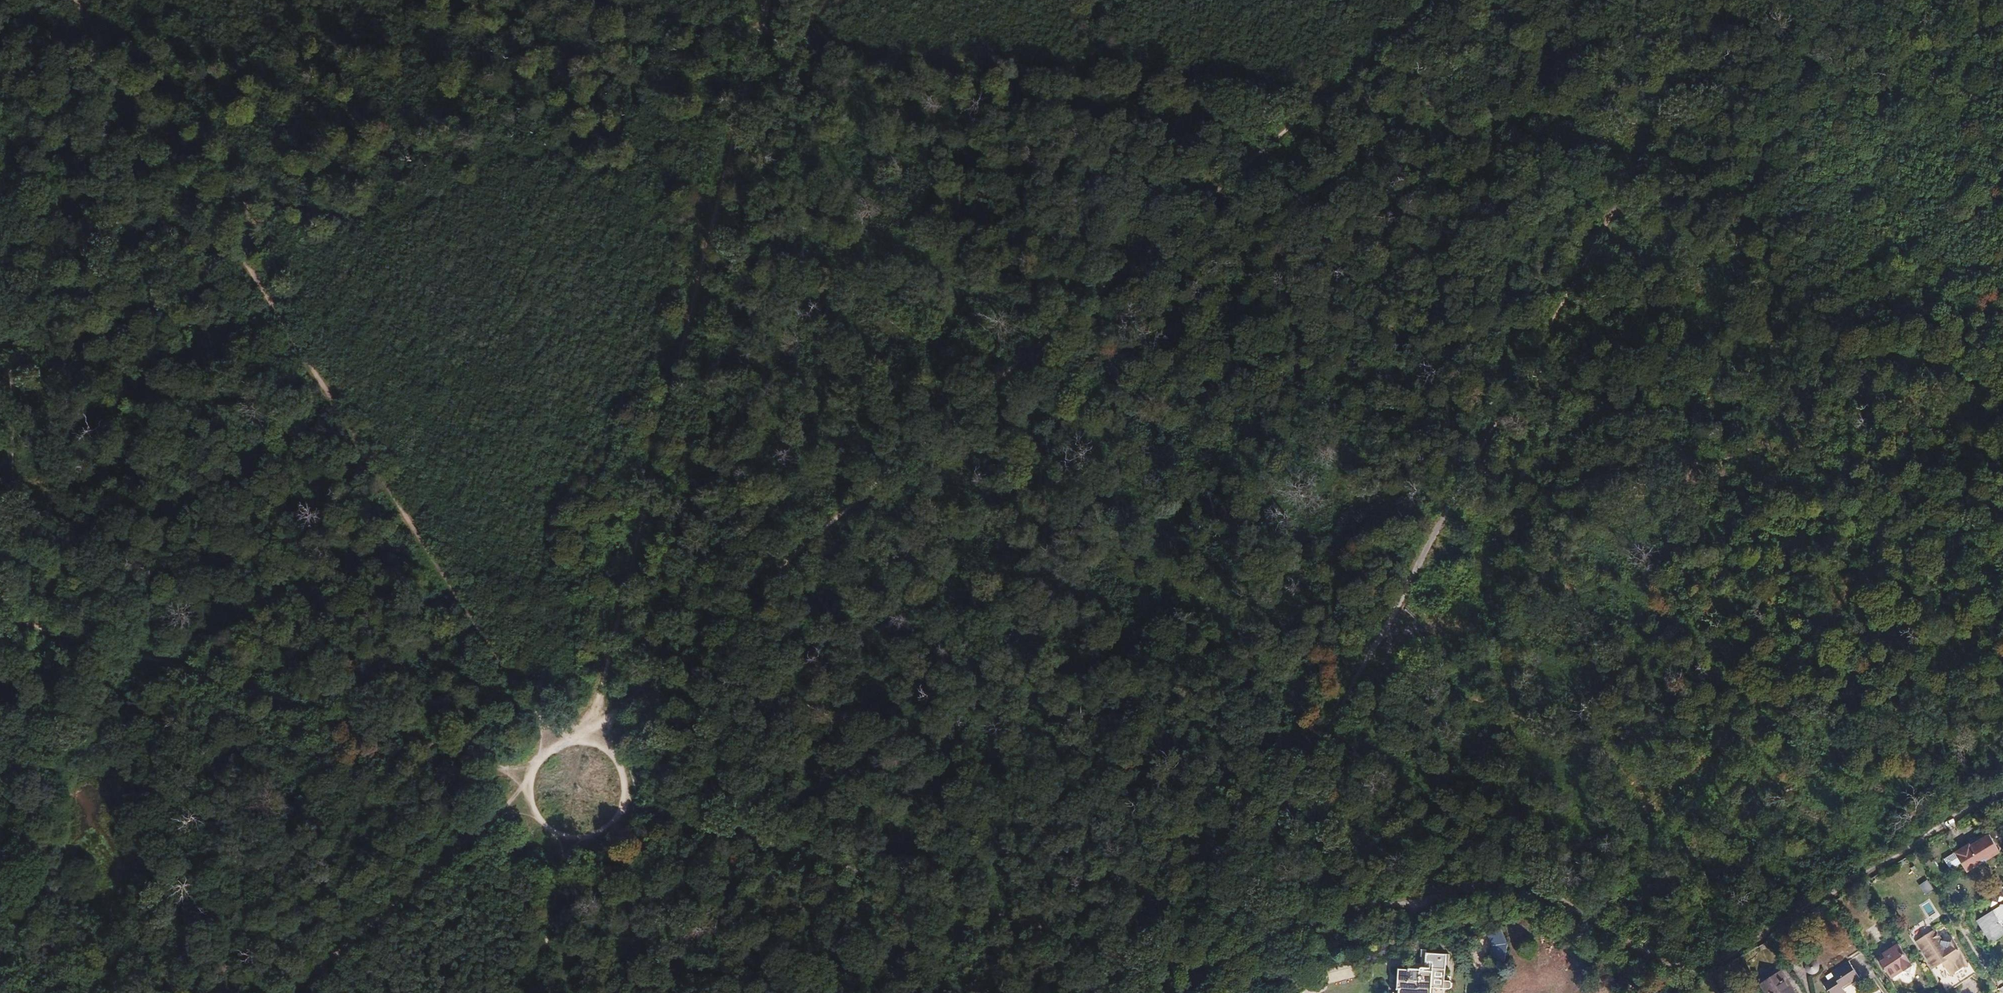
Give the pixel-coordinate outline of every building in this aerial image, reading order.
[(1949,872),(1981,852),(1971,835),(1952,846),(1951,845),(1937,853),(1949,872)] [(1920,886),(1928,895),(1936,889),(1928,880),(1920,886)] [(1974,911),(1962,919),(1976,941),(2002,923),(2002,910),(1995,898),(1974,911)] [(1962,919),(1959,921),(1974,942),(1976,941),(1962,919)] [(1779,923),(1774,926),(1779,935),(1784,932),(1779,923)] [(1924,924),(1916,930),(1924,941),(1930,942),(1934,939),(1924,924)] [(1774,926),(1767,931),(1771,939),(1779,935),(1774,926)] [(1473,938),(1479,949),(1478,961),(1493,963),(1494,946),(1485,930),(1473,938)] [(1932,976),(1949,964),(1945,958),(1946,957),(1934,939),(1930,942),(1924,941),(1916,930),(1898,942),(1916,969),(1924,963),(1927,963),(1926,967),(1932,976)] [(1872,951),(1874,956),(1863,964),(1873,979),(1885,971),(1894,973),(1895,966),(1894,965),(1881,945),(1872,951)] [(1412,957),(1411,974),(1385,973),(1383,992),(1439,992),(1440,992),(1440,988),(1439,986),(1433,985),(1435,959),(1412,957)] [(1818,979),(1807,986),(1811,992),(1827,992),(1826,991),(1843,981),(1832,964),(1815,974),(1818,979)] [(1336,980),(1354,978),(1353,969),(1335,971),(1336,980)] [(1742,982),(1750,992),(1776,992),(1760,970),(1742,982)]
